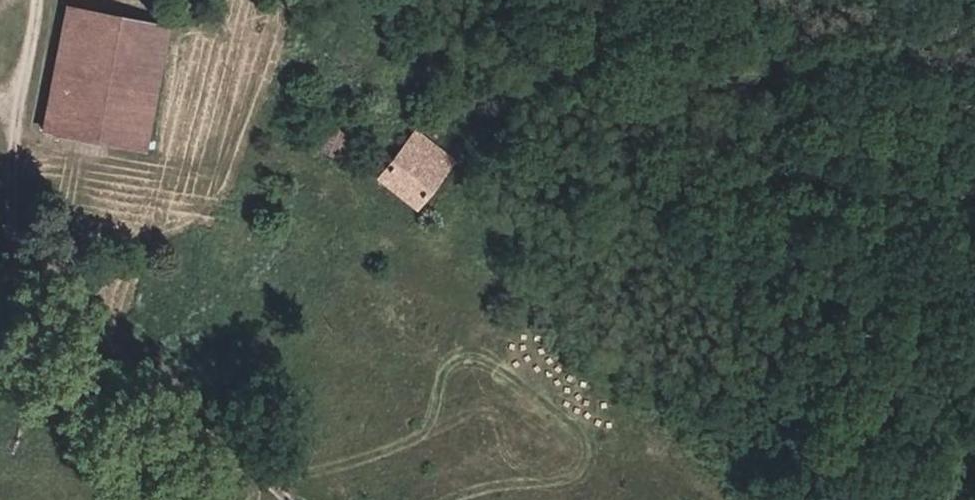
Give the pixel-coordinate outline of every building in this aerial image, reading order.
[(65,3),(43,126),(140,143),(162,21),(65,3)] [(403,129),(370,176),(406,202),(440,154),(403,129)]
